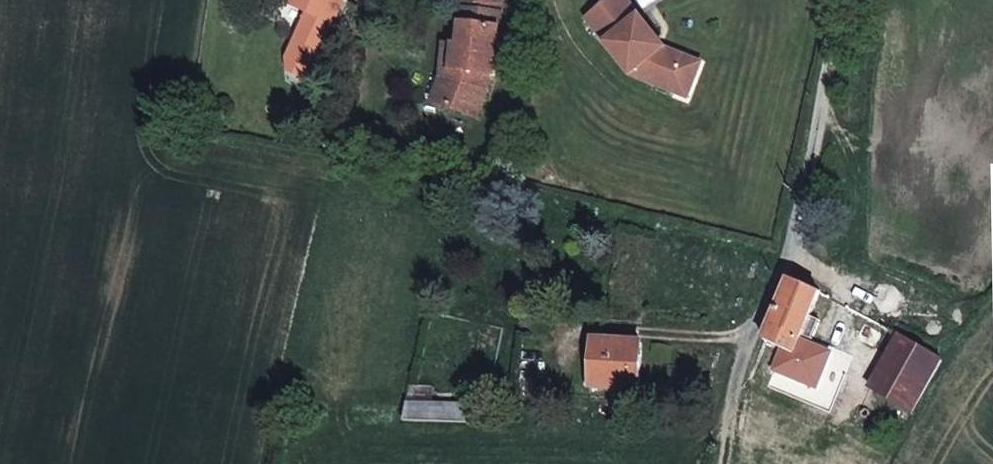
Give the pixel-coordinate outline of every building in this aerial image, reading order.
[(291,0),(304,13),(299,24),(316,39),(340,11),(338,7),(338,0),(291,0)] [(464,69),(450,108),(475,119),(490,76),(494,78),(497,68),(494,67),(499,38),(505,5),(504,0),(474,0),(476,8),(469,46),(461,45),(454,65),(464,69)] [(656,62),(649,54),(655,50),(620,5),(586,31),(629,88),(673,102),(682,70),(656,62)] [(304,13),(270,50),(270,61),(280,70),(292,65),(316,39),(299,24),(304,13)] [(507,39),(499,38),(494,67),(497,68),(502,69),(507,39)] [(655,50),(649,54),(656,62),(682,70),(673,102),(688,106),(698,70),(661,58),(655,50)] [(464,69),(454,65),(441,104),(450,108),(464,69)] [(772,340),(797,351),(823,289),(796,278),(770,339),(772,340)] [(941,358),(896,332),(865,386),(909,412),(941,358)] [(638,342),(593,340),(591,385),(635,387),(638,342)] [(483,422),(482,406),(400,405),(397,420),(483,422)]
